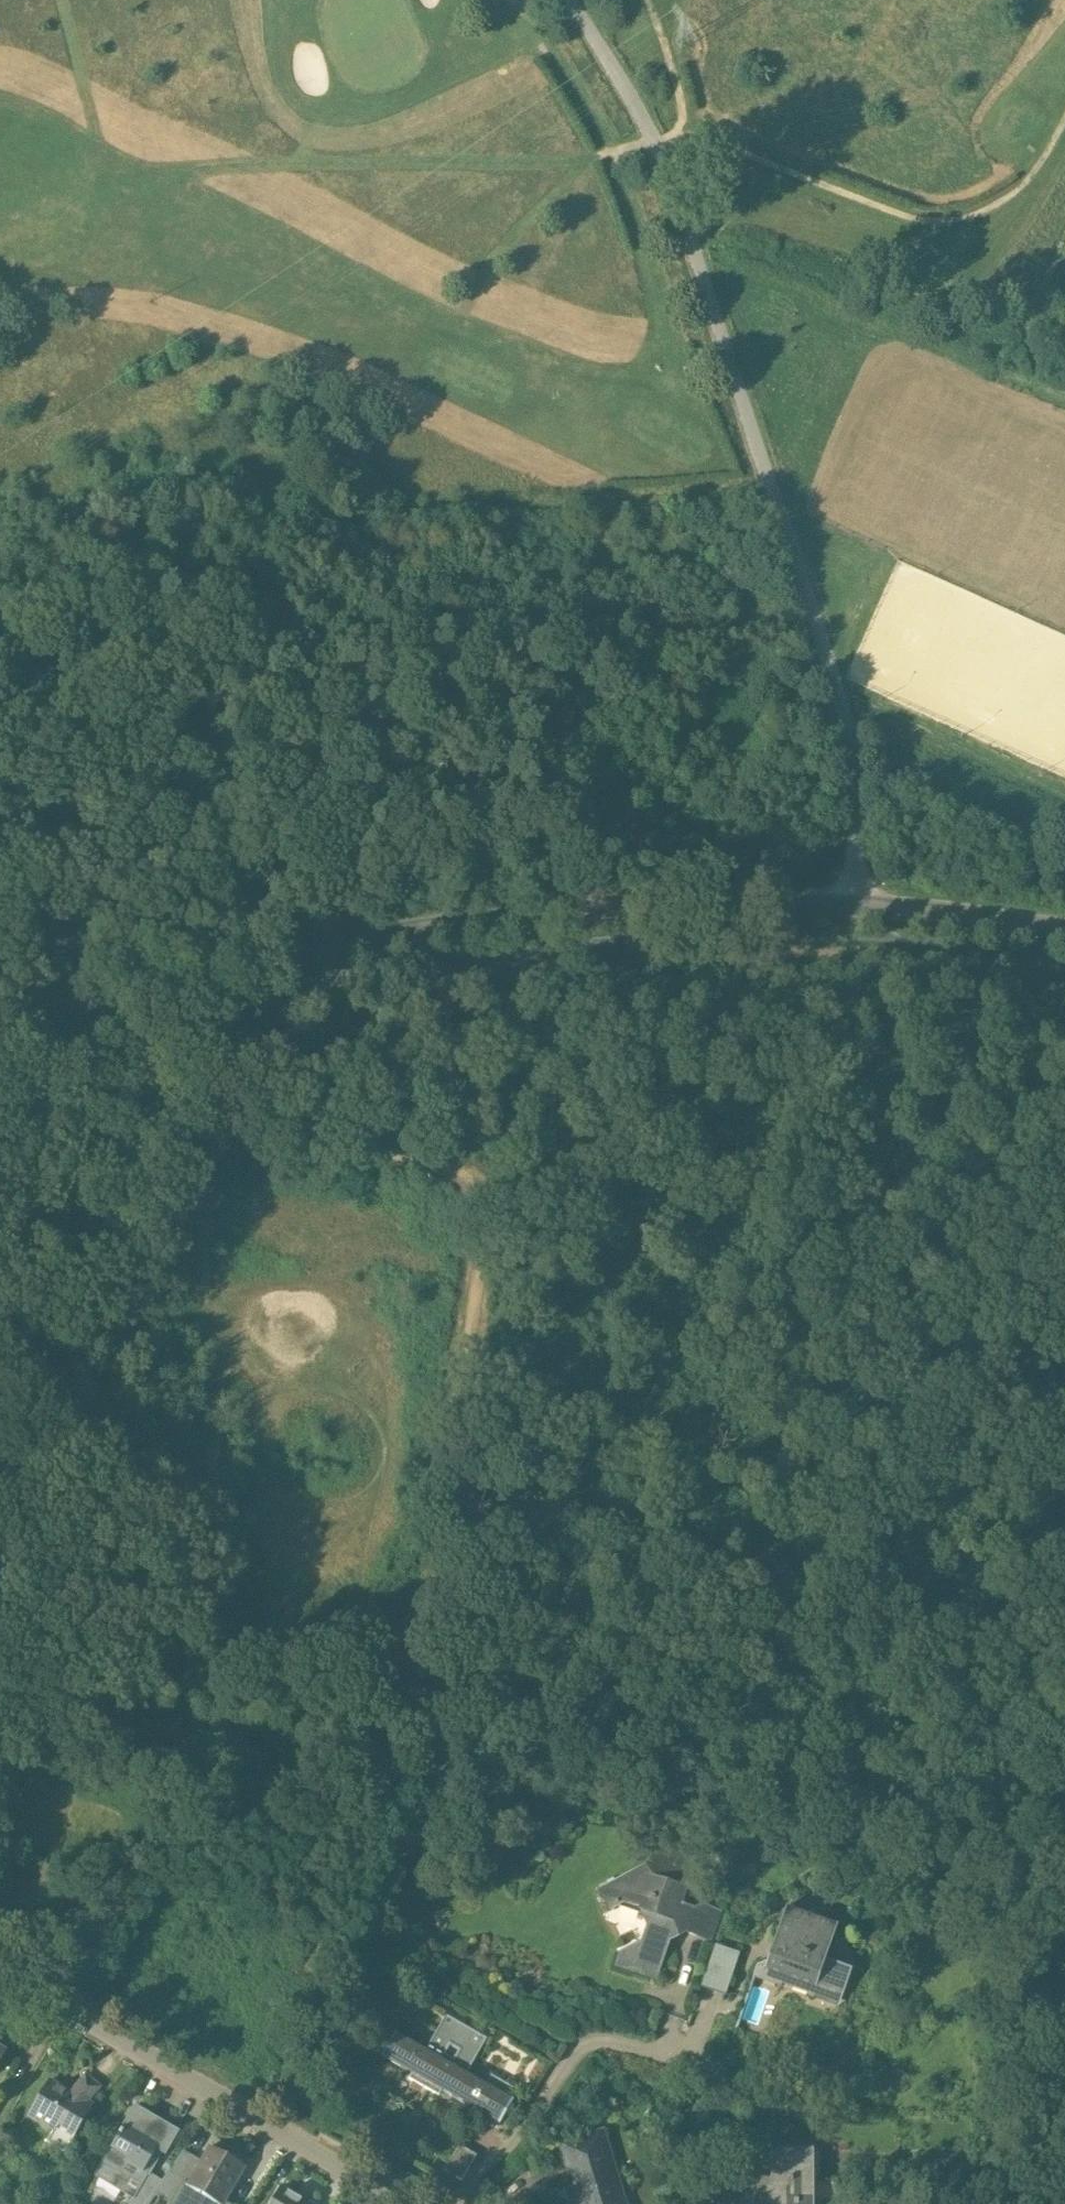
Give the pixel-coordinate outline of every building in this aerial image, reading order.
[(696,1862),(657,1848),(651,1864),(600,1888),(610,1909),(624,1902),(639,1907),(648,1925),(643,1940),(621,1951),(617,1964),(656,1978),(669,1941),(664,1933),(675,1928),(710,1940),(720,1912),(703,1906),(694,1910),(680,1905),(696,1862)] [(838,1924),(787,1907),(775,1940),(780,1942),(770,1972),(792,1979),(791,1982),(810,1989),(812,1983),(843,1994),(852,1969),(826,1960),(838,1924)] [(740,1953),(715,1944),(701,1986),(726,1995),(740,1953)] [(487,2038),(446,2015),(425,2050),(395,2033),(387,2047),(384,2045),(383,2048),(385,2049),(381,2056),(412,2074),(409,2079),(439,2096),(441,2091),(466,2105),(464,2110),(465,2110),(467,2106),(472,2108),(469,2113),(493,2127),(496,2122),(500,2124),(513,2101),(509,2098),(515,2089),(491,2075),(485,2085),(466,2074),(487,2038)] [(48,2083),(28,2116),(31,2118),(31,2119),(48,2129),(48,2128),(55,2132),(58,2127),(74,2136),(68,2147),(69,2148),(77,2134),(76,2133),(91,2108),(86,2105),(100,2089),(85,2077),(67,2094),(48,2083)] [(136,2110),(113,2148),(112,2148),(102,2165),(120,2175),(127,2164),(143,2173),(159,2147),(149,2141),(159,2123),(136,2110)] [(602,2133),(559,2147),(573,2189),(566,2191),(570,2203),(625,2203),(622,2195),(602,2133)] [(476,2155),(459,2145),(445,2171),(462,2180),(476,2155)] [(210,2147),(201,2162),(177,2203),(224,2203),(245,2167),(210,2147)] [(153,2194),(170,2203),(177,2203),(201,2162),(184,2151),(162,2181),(153,2194)] [(772,2158),(772,2191),(726,2191),(726,2203),(811,2203),(810,2185),(810,2158),(772,2158)] [(146,2172),(128,2203),(146,2203),(153,2194),(162,2181),(146,2172)] [(281,2188),(272,2203),(307,2203),(281,2188)]
